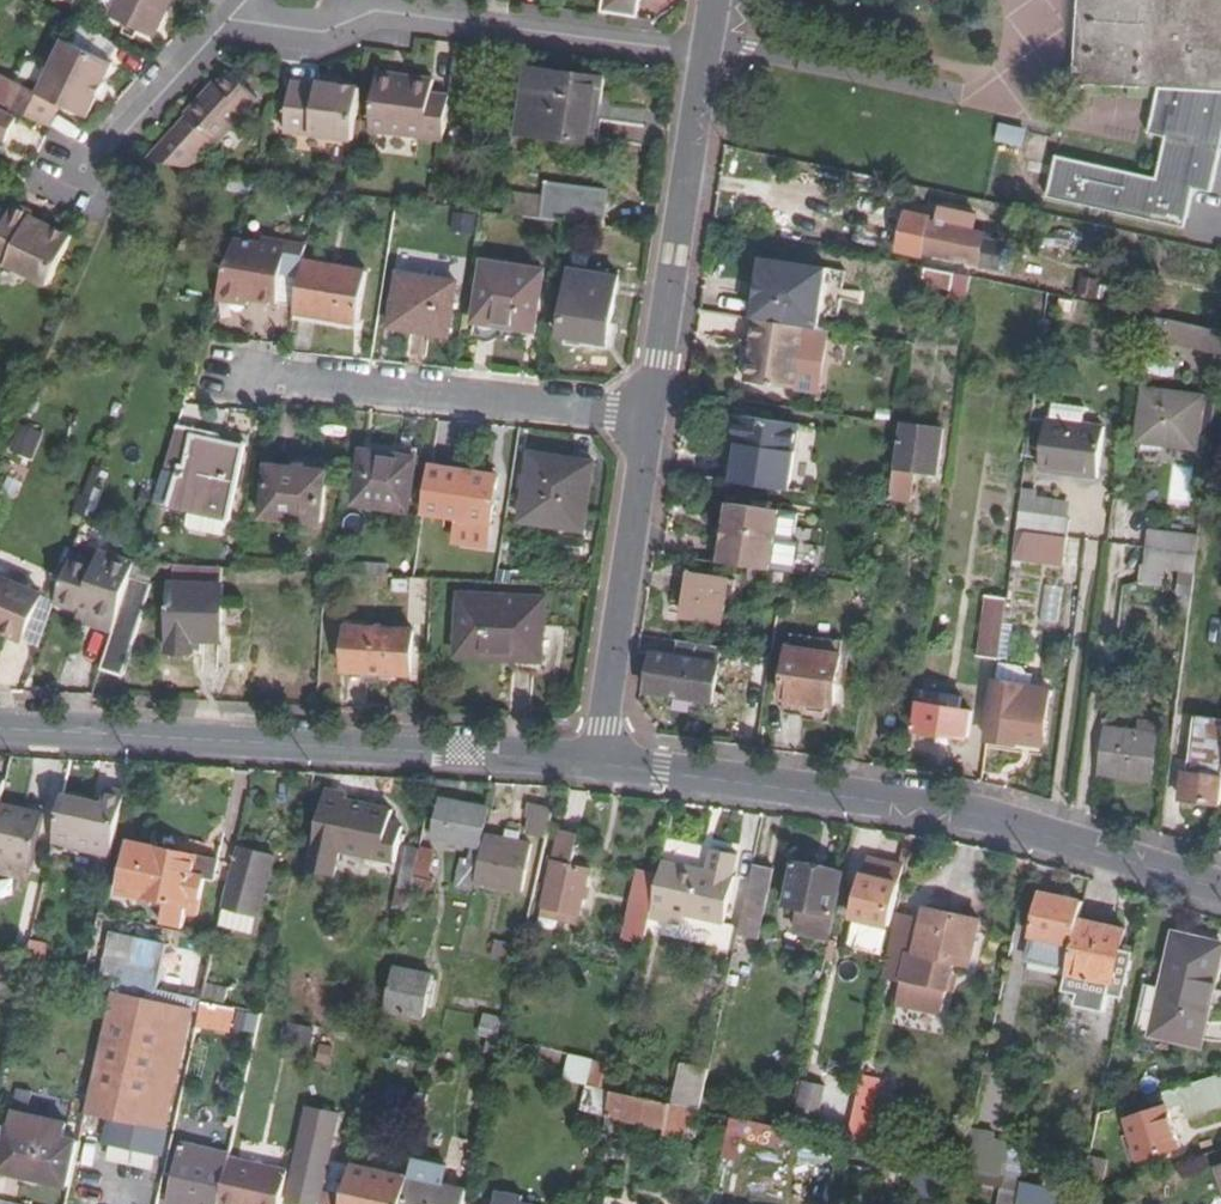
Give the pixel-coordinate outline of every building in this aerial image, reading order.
[(107,18),(150,38),(169,0),(115,0),(107,18)] [(483,8),(509,12),(510,0),(484,0),(483,8)] [(603,13),(637,17),(639,0),(644,1),(644,0),(604,0),(603,13)] [(1074,81),(1158,85),(1149,132),(1167,135),(1157,176),(1056,154),(1047,196),(1185,226),(1194,184),(1212,188),(1220,144),(1220,0),(1078,0),(1074,81)] [(14,88),(4,110),(48,131),(55,116),(59,108),(87,121),(95,104),(103,87),(112,68),(64,47),(38,100),(14,88)] [(586,100),(601,102),(605,78),(527,67),(517,134),(586,143),(591,112),(584,111),(586,100)] [(190,112),(152,159),(185,166),(213,131),(220,136),(260,90),(235,68),(224,81),(214,92),(207,87),(188,110),(190,112)] [(325,71),(324,79),(339,81),(339,73),(325,71)] [(214,92),(224,81),(217,75),(207,87),(214,92)] [(339,81),(324,79),(317,78),(316,81),(293,78),(288,131),(354,140),(361,85),(339,81)] [(372,130),(445,141),(450,102),(432,100),(433,86),(413,83),(412,90),(401,88),(402,81),(378,78),(372,130)] [(413,83),(402,81),(401,88),(412,90),(413,83)] [(112,91),(103,87),(95,104),(104,108),(112,91)] [(591,112),(586,143),(595,144),(601,102),(586,100),(584,111),(591,112)] [(3,145),(14,122),(0,116),(0,144),(3,145)] [(1025,147),(1028,130),(1001,124),(997,141),(1025,147)] [(563,219),(603,224),(609,189),(548,180),(545,194),(508,188),(503,212),(563,219)] [(40,221),(40,223),(30,218),(32,214),(12,204),(0,231),(0,262),(42,280),(51,276),(70,235),(40,221)] [(985,232),(972,229),(976,213),(943,206),(939,222),(933,220),(927,251),(979,262),(985,232)] [(42,219),(32,214),(30,218),(40,223),(40,221),(42,219)] [(281,274),(299,277),(302,263),(306,244),(264,237),(262,244),(236,239),(218,297),(248,303),(258,296),(262,302),(275,304),(281,274)] [(472,320),(531,329),(539,269),(481,261),(472,320)] [(299,277),(292,313),(354,324),(365,276),(302,263),(299,277)] [(928,264),(926,279),(974,290),(977,274),(928,264)] [(571,268),(562,332),(608,339),(618,273),(571,268)] [(445,336),(454,282),(400,273),(392,326),(445,336)] [(796,385),(806,322),(756,313),(752,338),(755,338),(753,350),(750,350),(745,377),(796,385)] [(1168,316),(1165,333),(1220,346),(1220,327),(1168,316)] [(1196,443),(1203,393),(1150,385),(1144,436),(1196,443)] [(1050,416),(1047,416),(1040,468),(1097,476),(1104,425),(1082,421),(1084,405),(1052,400),(1050,416)] [(955,417),(957,406),(945,403),(943,414),(955,417)] [(730,450),(737,451),(739,441),(734,433),(737,419),(744,413),(736,412),(730,450)] [(739,441),(737,451),(733,479),(790,489),(801,423),(744,413),(737,419),(734,433),(739,441)] [(35,460),(47,431),(23,421),(11,450),(35,460)] [(917,441),(901,439),(892,497),(914,501),(917,482),(928,484),(931,470),(939,471),(942,446),(935,445),(938,428),(920,425),(917,441)] [(176,427),(153,502),(222,525),(243,457),(195,440),(196,435),(176,427)] [(355,503),(408,510),(415,458),(362,452),(355,503)] [(532,455),(524,520),(586,527),(594,461),(532,455)] [(261,516),(317,524),(324,474),(270,466),(261,516)] [(429,467),(422,512),(489,521),(496,477),(429,467)] [(1188,504),(1191,468),(1172,467),(1169,503),(1188,504)] [(1022,482),(1019,506),(1070,514),(1072,496),(1037,491),(1037,484),(1022,482)] [(739,501),(729,554),(783,566),(791,568),(801,512),(739,501)] [(1065,559),(1070,514),(1019,506),(1013,552),(1065,559)] [(1195,569),(1200,532),(1150,525),(1147,546),(1144,561),(1142,560),(1140,578),(1160,580),(1162,564),(1195,569)] [(155,556),(137,551),(133,563),(148,564),(153,564),(155,556)] [(110,636),(133,564),(99,552),(94,567),(69,558),(52,606),(56,608),(75,614),(87,618),(84,627),(110,636)] [(783,566),(729,554),(728,559),(753,564),(782,570),(783,566)] [(144,575),(148,564),(133,563),(133,564),(110,636),(100,669),(123,675),(152,584),(149,583),(150,577),(144,575)] [(782,570),(753,564),(751,577),(780,583),(782,570)] [(219,643),(222,567),(170,565),(166,647),(170,649),(171,654),(174,656),(187,656),(192,650),(192,643),(219,643)] [(719,619),(727,575),(694,568),(686,612),(719,619)] [(790,571),(782,570),(780,583),(788,584),(790,571)] [(0,575),(0,627),(23,636),(40,590),(0,575)] [(1000,656),(1008,594),(988,592),(981,653),(1000,656)] [(458,656),(541,660),(544,600),(461,595),(458,656)] [(72,623),(84,627),(87,618),(75,614),(72,623)] [(344,671),(377,671),(411,672),(413,629),(346,626),(344,671)] [(663,663),(657,662),(653,687),(719,698),(728,644),(685,636),(682,652),(666,649),(663,663)] [(829,715),(831,705),(834,706),(844,655),(794,644),(784,695),(807,700),(805,711),(829,715)] [(663,663),(666,649),(660,648),(657,662),(663,663)] [(1026,680),(1028,681),(1030,669),(1024,662),(1000,658),(997,677),(1026,680)] [(377,671),(344,671),(344,681),(376,682),(377,671)] [(1018,746),(1019,737),(1026,680),(997,677),(989,742),(1018,746)] [(1028,681),(1026,680),(1019,737),(1028,738),(1035,682),(1028,681)] [(922,692),(919,710),(924,710),(921,731),(970,739),(974,713),(965,711),(966,700),(922,692)] [(1098,774),(1152,782),(1159,732),(1104,724),(1098,774)] [(1219,776),(1187,772),(1184,798),(1220,804),(1220,764),(1219,776)] [(397,838),(386,835),(390,812),(343,802),(345,791),(329,788),(310,872),(334,877),(339,851),(391,863),(397,838)] [(103,807),(89,804),(65,798),(54,844),(112,857),(126,793),(107,789),(104,801),(103,807)] [(103,807),(104,801),(91,798),(89,804),(103,807)] [(434,841),(480,850),(488,810),(443,801),(434,841)] [(31,867),(36,868),(41,846),(34,845),(36,835),(43,837),(48,814),(2,804),(0,811),(0,860),(31,867)] [(533,836),(547,839),(553,810),(532,805),(528,820),(535,822),(533,836)] [(880,830),(874,829),(870,845),(877,846),(880,830)] [(578,835),(559,831),(540,914),(579,923),(591,868),(571,863),(578,835)] [(41,846),(43,837),(36,835),(34,845),(41,846)] [(485,836),(476,880),(523,891),(532,847),(485,836)] [(119,894),(164,904),(159,925),(181,930),(184,917),(196,919),(205,878),(214,880),(218,864),(131,844),(119,894)] [(239,844),(230,885),(258,890),(260,880),(269,882),(276,851),(239,844)] [(705,870),(664,862),(661,876),(654,908),(686,915),(727,924),(738,878),(733,877),(738,854),(709,848),(705,870)] [(396,908),(408,910),(420,853),(408,851),(396,908)] [(900,866),(865,858),(856,898),(891,906),(900,866)] [(28,879),(31,867),(0,860),(0,873),(28,879)] [(791,931),(825,939),(838,873),(791,862),(783,904),(796,907),(791,931)] [(774,868),(756,865),(741,938),(758,941),(774,868)] [(654,908),(661,876),(646,872),(632,933),(648,936),(651,919),(654,908)] [(1027,962),(1070,971),(1081,922),(1085,905),(1042,895),(1027,962)] [(853,904),(838,901),(823,968),(838,972),(853,904)] [(683,926),(686,915),(654,908),(651,919),(683,926)] [(916,955),(970,967),(979,923),(927,911),(916,955)] [(1127,932),(1081,922),(1070,971),(1069,974),(1115,984),(1127,932)] [(193,1012),(201,1013),(204,1001),(214,956),(111,933),(101,977),(114,980),(116,981),(96,1071),(94,1081),(87,1111),(114,1118),(110,1141),(161,1153),(193,1012)] [(1199,1046),(1220,952),(1220,949),(1174,939),(1154,1036),(1199,1046)] [(29,962),(42,965),(47,944),(33,940),(29,962)] [(433,978),(395,970),(385,1013),(423,1022),(433,978)] [(101,977),(91,975),(87,992),(110,997),(114,980),(101,977)] [(456,1011),(449,1045),(476,1052),(478,1045),(492,1049),(500,1023),(456,1011)] [(694,1109),(702,1111),(711,1068),(684,1062),(675,1105),(694,1109)] [(79,1078),(94,1081),(96,1071),(81,1067),(79,1078)] [(877,1134),(890,1080),(863,1073),(850,1128),(877,1134)] [(1177,1090),(1186,1117),(1220,1106),(1220,1075),(1177,1090)] [(616,1077),(613,1091),(633,1096),(637,1081),(616,1077)] [(822,1118),(824,1084),(802,1083),(800,1117),(822,1118)] [(838,1114),(842,1085),(828,1084),(824,1112),(838,1114)] [(613,1091),(604,1127),(612,1129),(615,1116),(667,1129),(666,1133),(688,1138),(694,1109),(675,1105),(633,1096),(613,1091)] [(1167,1110),(1130,1122),(1132,1135),(1125,1136),(1133,1161),(1179,1147),(1167,1110)] [(45,1179),(70,1185),(80,1142),(64,1138),(67,1125),(12,1112),(9,1126),(1,1125),(0,1131),(0,1147),(6,1149),(0,1169),(16,1173),(45,1179)] [(346,1195),(320,1189),(332,1134),(328,1133),(331,1117),(308,1112),(287,1202),(295,1203),(344,1203),(346,1195)] [(89,1120),(85,1135),(100,1139),(104,1124),(89,1120)] [(995,1135),(972,1130),(964,1169),(1001,1177),(1009,1145),(994,1141),(995,1135)] [(233,1157),(233,1154),(185,1144),(172,1203),(222,1203),(233,1157)] [(410,1179),(404,1203),(465,1203),(469,1188),(444,1182),(449,1161),(415,1154),(414,1161),(410,1179)] [(289,1170),(233,1157),(222,1203),(281,1203),(289,1170)] [(352,1167),(346,1195),(344,1203),(404,1203),(410,1179),(370,1171),(352,1167)] [(43,1188),(45,1179),(16,1173),(14,1182),(43,1188)] [(1022,1182),(1007,1179),(1002,1203),(1017,1203),(1022,1182)]
